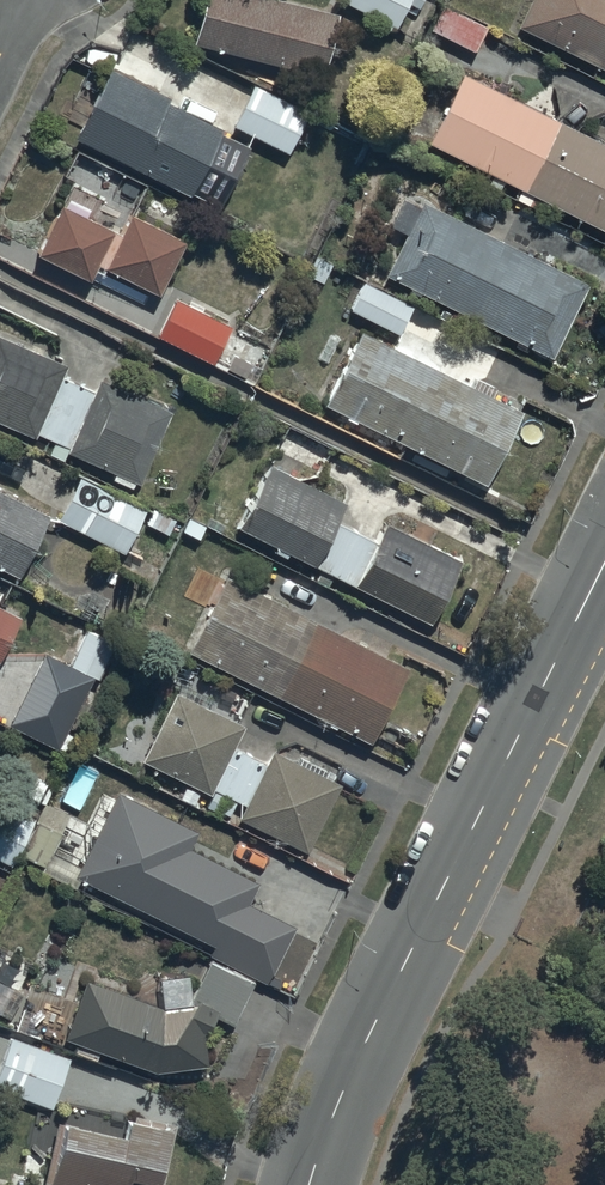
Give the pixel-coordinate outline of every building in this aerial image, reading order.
[(189,35),(318,68),(335,3),(321,0),(197,0),(189,35)] [(392,21),(404,0),(355,0),(392,21)] [(427,23),(470,45),(483,19),(446,0),(439,0),(427,23)] [(513,17),(604,61),(604,0),(521,0),(513,17)] [(107,60),(69,126),(186,185),(219,120),(161,91),(163,88),(107,60)] [(424,131),(604,223),(604,135),(459,61),(424,131)] [(249,77),(229,118),(284,146),(305,106),(249,77)] [(402,225),(382,266),(549,350),(587,274),(419,190),(416,196),(401,188),(386,217),(402,225)] [(58,195),(32,245),(87,271),(91,263),(100,267),(103,261),(156,286),(181,234),(126,207),(116,226),(58,195)] [(408,298),(360,275),(346,303),(394,326),(408,298)] [(173,289),(153,329),(223,367),(225,363),(239,371),(248,356),(232,347),(229,353),(212,344),(226,318),(173,289)] [(358,319),(320,393),(482,476),(519,402),(358,319)] [(31,429),(32,426),(64,441),(63,443),(109,465),(106,470),(128,481),(131,473),(135,475),(169,404),(96,369),(89,383),(58,369),(64,356),(0,327),(0,415),(31,429)] [(265,453),(233,517),(272,537),(269,544),(281,550),(285,544),(320,562),(313,575),(323,580),(329,567),(423,615),(456,551),(381,513),(371,532),(330,511),(340,492),(265,453)] [(77,467),(54,510),(120,545),(143,502),(77,467)] [(15,569),(46,507),(0,484),(0,561),(15,569)] [(220,567),(183,641),(367,732),(404,657),(220,567)] [(16,608),(0,600),(0,641),(16,608)] [(112,636),(82,623),(66,658),(74,662),(64,683),(87,693),(112,636)] [(28,671),(8,716),(52,738),(74,695),(28,671)] [(174,684),(139,752),(206,788),(210,781),(240,797),(235,808),(301,844),(338,776),(272,741),(263,758),(231,741),(242,721),(174,684)] [(73,883),(78,873),(210,938),(205,946),(264,976),(265,974),(288,986),(310,942),(285,929),(290,920),(244,896),(255,875),(186,839),(192,826),(113,786),(110,793),(100,788),(86,815),(71,808),(41,867),(73,883)] [(9,858),(32,813),(0,797),(0,854),(9,858)] [(159,997),(83,970),(61,1029),(130,1054),(151,1062),(204,1056),(200,1024),(211,1007),(228,1018),(250,975),(206,952),(185,995),(158,997),(159,997)] [(8,1029),(0,1052),(0,1083),(50,1101),(68,1050),(8,1029)] [(42,1173),(92,1184),(148,1184),(166,1108),(122,1098),(117,1116),(58,1102),(42,1173)]
